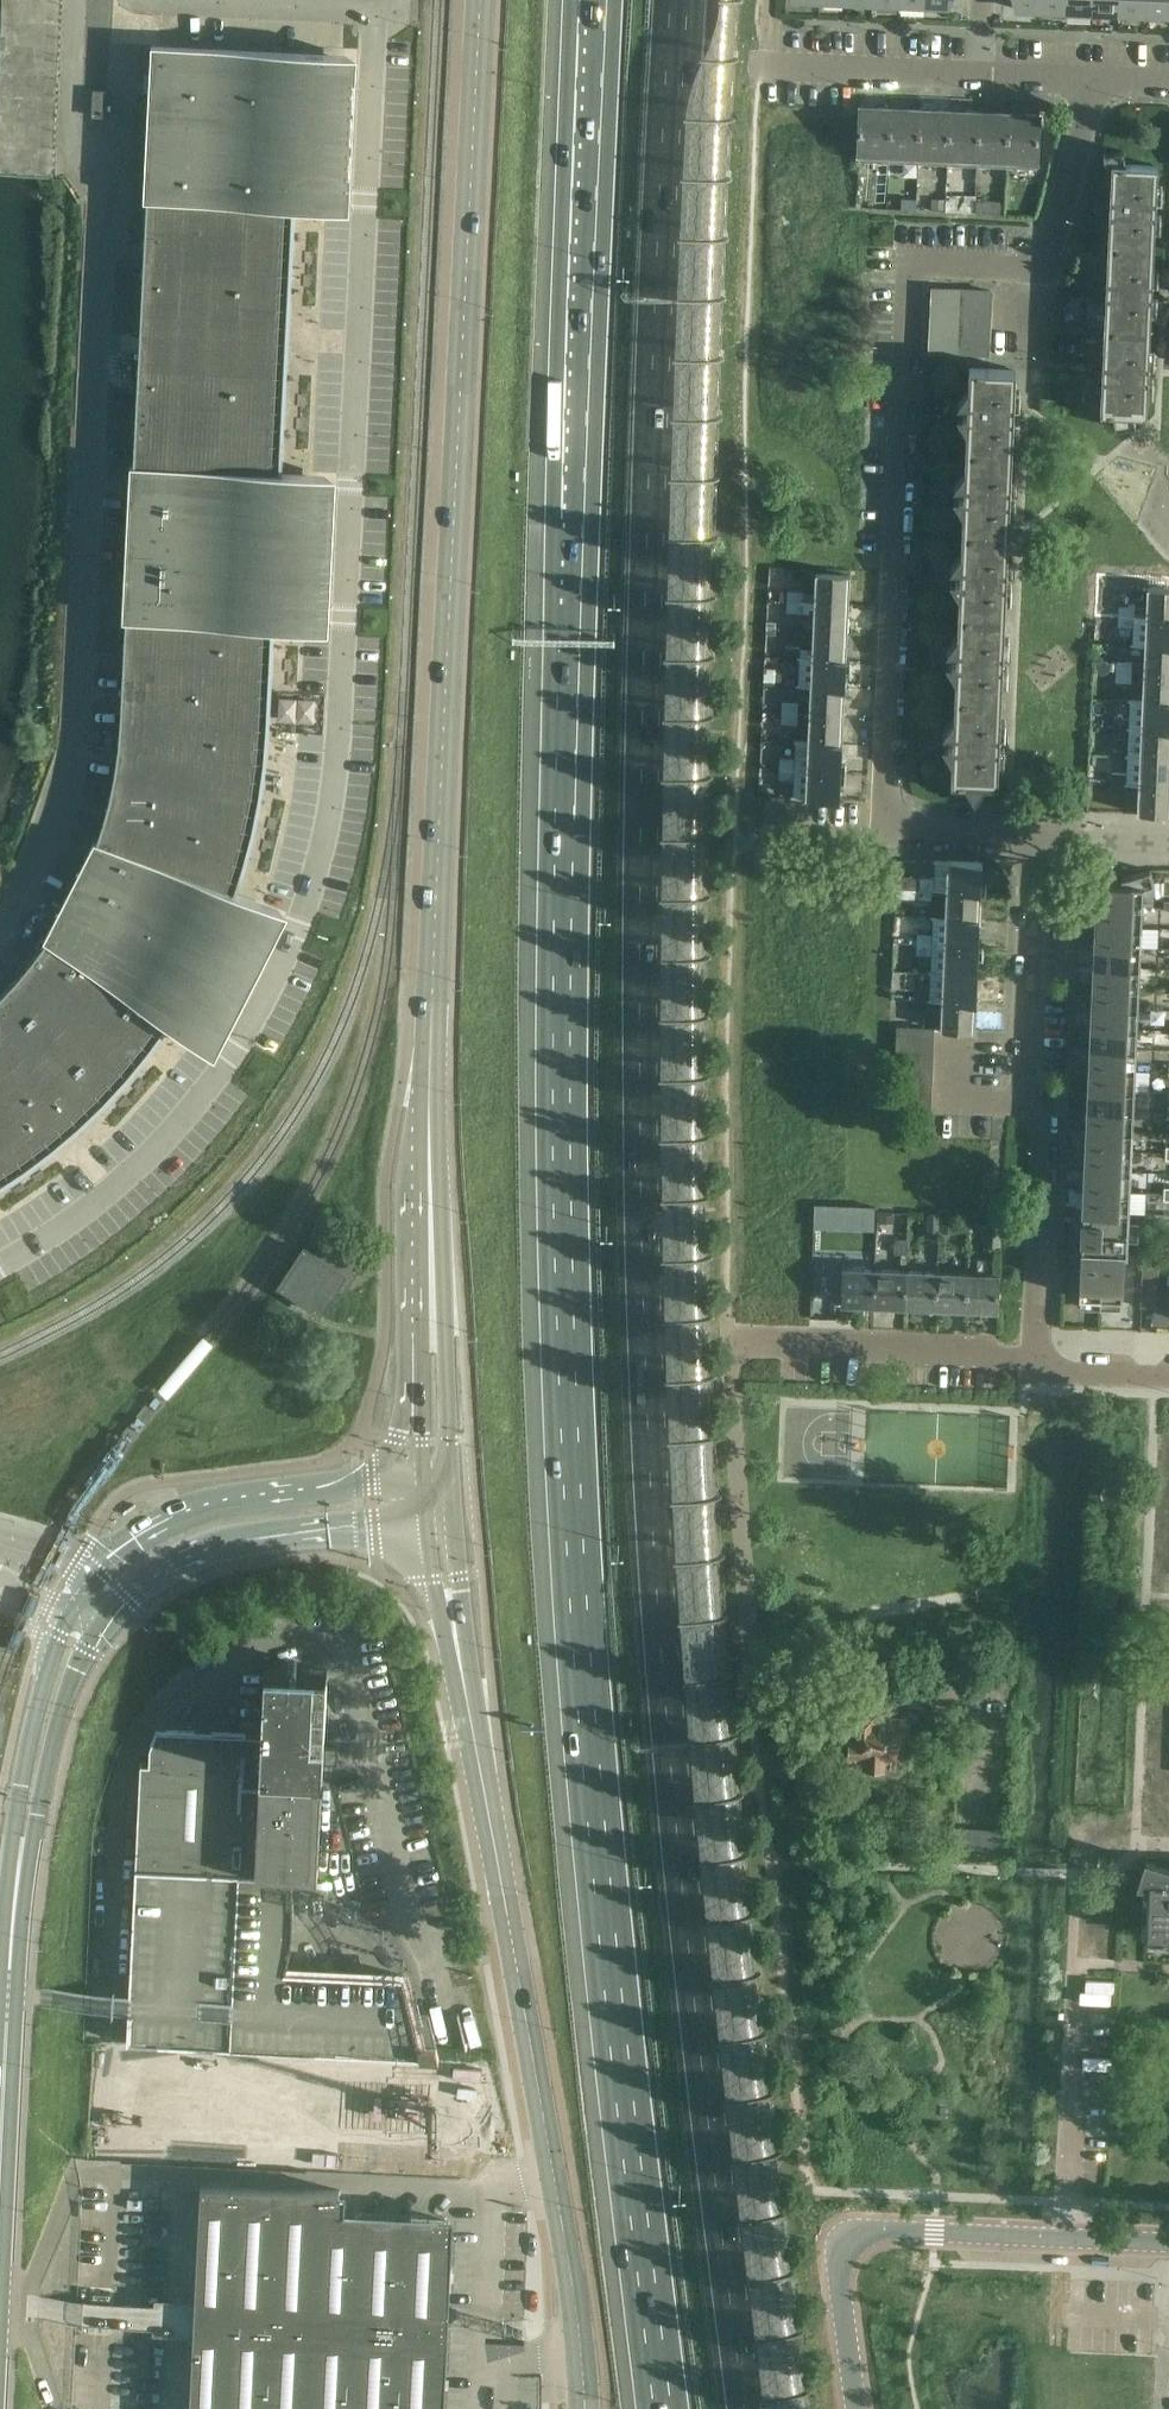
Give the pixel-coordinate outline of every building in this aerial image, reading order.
[(1039,0),(1014,0),(1016,9),(1039,10),(1039,0)] [(1039,10),(1065,11),(1066,0),(1039,0),(1039,10)] [(1091,12),(1092,0),(1066,0),(1065,11),(1091,12)] [(1118,13),(1118,0),(1092,0),(1091,12),(1118,13)] [(1144,14),(1145,0),(1118,0),(1118,13),(1139,14),(1144,14)] [(1168,15),(1168,0),(1145,0),(1144,14),(1168,15)] [(147,200),(146,229),(292,237),(293,207),(338,209),(346,54),(152,44),(144,200),(147,200)] [(93,91),(92,116),(106,117),(107,91),(93,91)] [(858,162),(887,163),(889,108),(880,108),(860,107),(858,162)] [(887,163),(917,164),(920,109),(889,108),(887,163)] [(917,164),(947,166),(949,110),(939,110),(920,109),(917,164)] [(947,166),(976,167),(979,111),(969,111),(949,110),(947,166)] [(1009,112),(979,111),(976,167),(1007,168),(1009,112)] [(1009,112),(1007,168),(1037,169),(1039,113),(1009,112)] [(1154,249),(1156,201),(1158,166),(1125,165),(1123,151),(1102,155),(1110,200),(1110,201),(1099,201),(1098,212),(1109,213),(1108,247),(1154,249)] [(888,178),(886,210),(915,211),(916,179),(888,178)] [(974,213),(975,200),(976,196),(946,195),(946,212),(974,213)] [(975,200),(974,213),(1001,214),(1001,202),(975,200)] [(146,229),(140,332),(287,339),(292,237),(146,229)] [(1150,333),(1154,249),(1108,247),(1106,283),(1095,283),(1095,295),(1105,295),(1104,331),(1150,333)] [(933,289),(933,304),(961,306),(962,290),(933,289)] [(989,308),(990,294),(990,291),(962,290),(961,306),(989,308)] [(933,304),(932,321),(961,323),(961,306),(933,304)] [(989,324),(989,308),(961,306),(961,323),(989,324)] [(932,321),(931,338),(960,339),(961,323),(932,321)] [(988,341),(989,324),(961,323),(960,339),(988,341)] [(1146,416),(1148,369),(1150,333),(1104,331),(1102,366),(1091,366),(1091,377),(1101,378),(1100,415),(1113,415),(1115,429),(1135,426),(1133,416),(1146,416)] [(140,332),(134,464),(134,466),(280,473),(280,471),(287,339),(140,332)] [(931,338),(931,351),(930,353),(959,354),(960,339),(931,338)] [(988,355),(988,341),(960,339),(959,354),(988,355)] [(969,368),(969,370),(968,391),(956,405),(956,416),(966,432),(965,451),(1011,454),(1015,369),(969,368)] [(1008,537),(1011,454),(965,451),(964,473),(953,487),(953,498),(963,514),(962,535),(1008,537)] [(325,474),(280,471),(280,473),(134,466),(134,464),(130,464),(127,542),(321,552),(325,474)] [(1005,621),(1008,537),(962,535),(961,556),(950,570),(949,581),(959,596),(958,618),(1005,621)] [(272,627),(297,628),(317,629),(321,552),(127,542),(123,620),(126,620),(126,618),(272,626),(272,627)] [(848,606),(849,576),(815,575),(814,603),(814,604),(848,606)] [(1148,590),(1146,616),(1146,618),(1168,619),(1168,591),(1148,590)] [(802,604),(802,603),(803,592),(786,592),(786,603),(802,604)] [(847,633),(848,606),(814,604),(814,603),(802,603),(802,604),(786,603),(786,613),(801,613),(801,614),(813,615),(812,631),(847,633)] [(1134,617),(1134,616),(1135,607),(1118,606),(1117,617),(1134,617)] [(1146,618),(1146,616),(1134,616),(1134,617),(1117,617),(1117,627),(1134,628),(1133,645),(1145,646),(1168,647),(1168,619),(1146,618)] [(126,618),(126,620),(123,684),(269,691),(272,627),(272,626),(126,618)] [(1001,701),(1004,646),(1005,621),(958,618),(958,638),(946,653),(946,664),(956,679),(955,699),(1001,701)] [(784,647),(783,658),(846,661),(847,633),(812,631),(812,649),(799,649),(799,647),(784,647)] [(1145,646),(1144,674),(1168,675),(1168,647),(1145,646)] [(783,658),(783,668),(799,669),(798,687),(810,688),(810,687),(845,689),(846,661),(783,658)] [(1132,662),(1115,662),(1115,672),(1131,673),(1132,662)] [(1115,682),(1131,683),(1131,673),(1115,672),(1115,682)] [(1143,701),(1168,703),(1168,675),(1144,674),(1143,700),(1143,701)] [(123,684),(121,718),(267,725),(269,691),(123,684)] [(810,688),(809,715),(843,717),(845,689),(810,687),(810,688)] [(998,784),(1001,701),(955,699),(954,721),(943,735),(942,746),(952,761),(952,782),(966,783),(975,799),(985,784),(998,784)] [(1113,728),(1168,730),(1168,703),(1143,701),(1143,700),(1131,700),(1130,718),(1114,717),(1113,728)] [(798,703),(781,703),(780,714),(797,715),(798,703)] [(780,724),(797,725),(797,715),(780,714),(780,724)] [(809,715),(808,742),(842,744),(843,717),(809,715)] [(267,725),(121,718),(119,744),(115,770),(260,794),(262,783),(264,761),(267,725)] [(1113,738),(1129,739),(1128,756),(1168,759),(1168,730),(1113,728),(1113,738)] [(841,772),(842,744),(808,742),(808,743),(796,742),(795,759),(779,758),(778,769),(841,772)] [(1128,756),(1127,774),(1111,773),(1110,784),(1127,784),(1139,784),(1139,785),(1168,787),(1168,759),(1128,756)] [(793,799),(806,799),(806,800),(840,801),(841,772),(778,769),(778,779),(794,780),(793,799)] [(115,770),(110,795),(104,820),(97,840),(233,895),(235,890),(244,862),(252,830),(254,824),(260,796),(260,794),(115,770)] [(1127,784),(1110,784),(1110,794),(1126,795),(1127,784)] [(1139,785),(1138,814),(1168,815),(1168,787),(1139,785)] [(260,901),(235,890),(233,895),(97,840),(94,839),(69,889),(241,977),(277,906),(260,901)] [(918,880),(918,889),(934,890),(934,892),(947,893),(947,891),(947,890),(980,892),(981,864),(948,863),(936,863),(935,879),(918,879),(918,880)] [(1097,883),(1096,905),(1142,907),(1143,887),(1153,884),(1154,884),(1150,870),(1120,878),(1121,880),(1122,884),(1097,883)] [(168,1022),(205,1047),(241,977),(69,889),(46,935),(171,1018),(168,1022)] [(917,900),(934,900),(934,892),(934,890),(918,890),(917,900)] [(947,893),(945,918),(979,920),(980,893),(980,892),(947,890),(947,891),(947,893)] [(1096,905),(1095,925),(1141,927),(1142,907),(1096,905)] [(916,934),(915,945),(978,948),(979,920),(945,918),(945,919),(933,918),(932,935),(916,934)] [(1095,925),(1094,946),(1140,948),(1141,927),(1095,925)] [(0,994),(0,996),(104,1099),(115,1088),(127,1075),(138,1060),(149,1047),(168,1022),(171,1018),(46,935),(44,939),(46,940),(33,957),(0,994)] [(915,945),(915,955),(932,956),(931,974),(943,974),(977,976),(978,948),(915,945)] [(1139,968),(1140,948),(1094,946),(1093,966),(1139,968)] [(1138,988),(1139,968),(1093,966),(1093,987),(1138,988)] [(977,976),(943,974),(931,974),(930,991),(914,990),(913,1000),(976,1003),(977,976)] [(1137,1008),(1138,988),(1093,987),(1092,1007),(1137,1008)] [(20,1160),(25,1167),(30,1163),(48,1149),(55,1144),(75,1127),(82,1121),(104,1100),(104,1099),(0,997),(0,1129),(20,1160)] [(975,1032),(976,1005),(976,1003),(913,1000),(913,1011),(929,1012),(930,1003),(942,1004),(941,1030),(975,1032)] [(1092,1007),(1091,1027),(1137,1029),(1137,1008),(1092,1007)] [(1091,1027),(1090,1048),(1136,1050),(1137,1029),(1091,1027)] [(932,1046),(933,1030),(898,1029),(897,1044),(932,1046)] [(931,1062),(932,1046),(897,1044),(897,1061),(931,1062)] [(1135,1070),(1136,1050),(1090,1048),(1089,1068),(1135,1070)] [(931,1077),(931,1062),(897,1061),(896,1076),(931,1077)] [(1134,1090),(1135,1070),(1089,1068),(1088,1089),(1134,1090)] [(930,1093),(931,1077),(896,1076),(895,1091),(930,1093)] [(1133,1111),(1134,1090),(1088,1089),(1087,1109),(1133,1111)] [(929,1109),(930,1093),(895,1091),(894,1108),(929,1109)] [(1132,1131),(1133,1111),(1087,1109),(1086,1129),(1132,1131)] [(0,1183),(22,1168),(25,1167),(20,1160),(0,1129),(0,1183)] [(1131,1152),(1132,1131),(1086,1129),(1085,1150),(1131,1152)] [(1130,1172),(1131,1152),(1085,1150),(1084,1170),(1130,1172)] [(1129,1193),(1130,1172),(1084,1170),(1083,1191),(1129,1193)] [(1128,1213),(1129,1193),(1083,1191),(1082,1211),(1128,1213)] [(1128,1224),(1128,1213),(1082,1211),(1082,1232),(1138,1234),(1139,1224),(1128,1224)] [(1001,1213),(986,1212),(985,1247),(1000,1248),(1001,1213)] [(879,1214),(879,1222),(892,1223),(893,1214),(879,1214)] [(927,1214),(926,1239),(938,1239),(940,1214),(927,1214)] [(941,1215),(940,1234),(956,1234),(957,1216),(941,1215)] [(1138,1243),(1138,1234),(1082,1232),(1081,1252),(1102,1253),(1127,1254),(1127,1243),(1138,1243)] [(876,1254),(876,1239),(863,1238),(863,1253),(876,1254)] [(906,1255),(907,1240),(894,1240),(894,1254),(906,1255)] [(305,1248),(279,1286),(281,1287),(281,1286),(297,1296),(318,1310),(318,1311),(319,1312),(336,1286),(342,1289),(341,1290),(342,1291),(359,1266),(358,1265),(357,1266),(325,1245),(326,1244),(324,1243),(315,1256),(306,1249),(305,1248)] [(1102,1254),(1080,1253),(1080,1254),(1078,1298),(1088,1299),(1087,1311),(1099,1311),(1102,1254)] [(1127,1255),(1127,1254),(1102,1253),(1100,1310),(1112,1310),(1112,1309),(1112,1298),(1122,1299),(1124,1255),(1127,1255)] [(1142,1265),(1140,1307),(1155,1308),(1157,1266),(1142,1265)] [(873,1307),(874,1271),(843,1270),(842,1306),(873,1307)] [(873,1307),(904,1309),(906,1272),(874,1271),(873,1307)] [(904,1309),(935,1310),(937,1274),(906,1272),(904,1309)] [(935,1310),(966,1311),(967,1275),(937,1274),(935,1310)] [(966,1311),(997,1313),(999,1276),(967,1275),(966,1311)] [(140,1763),(135,1868),(290,1875),(317,1876),(321,1787),(320,1787),(313,1775),(313,1773),(322,1773),(323,1763),(323,1747),(327,1669),(265,1666),(262,1734),(156,1729),(150,1747),(149,1763),(140,1763)] [(867,1709),(854,1709),(853,1733),(850,1733),(849,1739),(847,1741),(846,1748),(849,1751),(848,1766),(864,1767),(864,1770),(884,1771),(884,1768),(900,1768),(902,1738),(907,1738),(908,1715),(897,1715),(898,1702),(867,1701),(867,1709)] [(323,1747),(323,1763),(337,1763),(338,1747),(323,1747)] [(988,1829),(987,1855),(1001,1856),(1003,1830),(988,1829)] [(1146,1861),(1139,1883),(1148,1883),(1146,1936),(1168,1937),(1168,1868),(1146,1861)] [(135,1868),(127,2040),(127,2041),(140,2042),(140,2043),(436,2058),(436,2056),(439,2056),(428,2014),(413,2014),(404,1975),(286,1969),(289,1955),(291,1947),(292,1939),(293,1931),(293,1922),(293,1914),(293,1906),(293,1898),(292,1889),(290,1875),(135,1868)] [(135,2139),(297,2146),(306,2146),(306,2151),(426,2157),(440,2157),(436,2134),(439,2058),(436,2058),(140,2043),(135,2139)] [(195,2299),(195,2316),(449,2329),(451,2283),(452,2268),(455,2215),(453,2215),(345,2209),(346,2191),(340,2191),(340,2190),(201,2183),(195,2299)] [(449,2329),(195,2316),(190,2408),(445,2408),(449,2329)]
